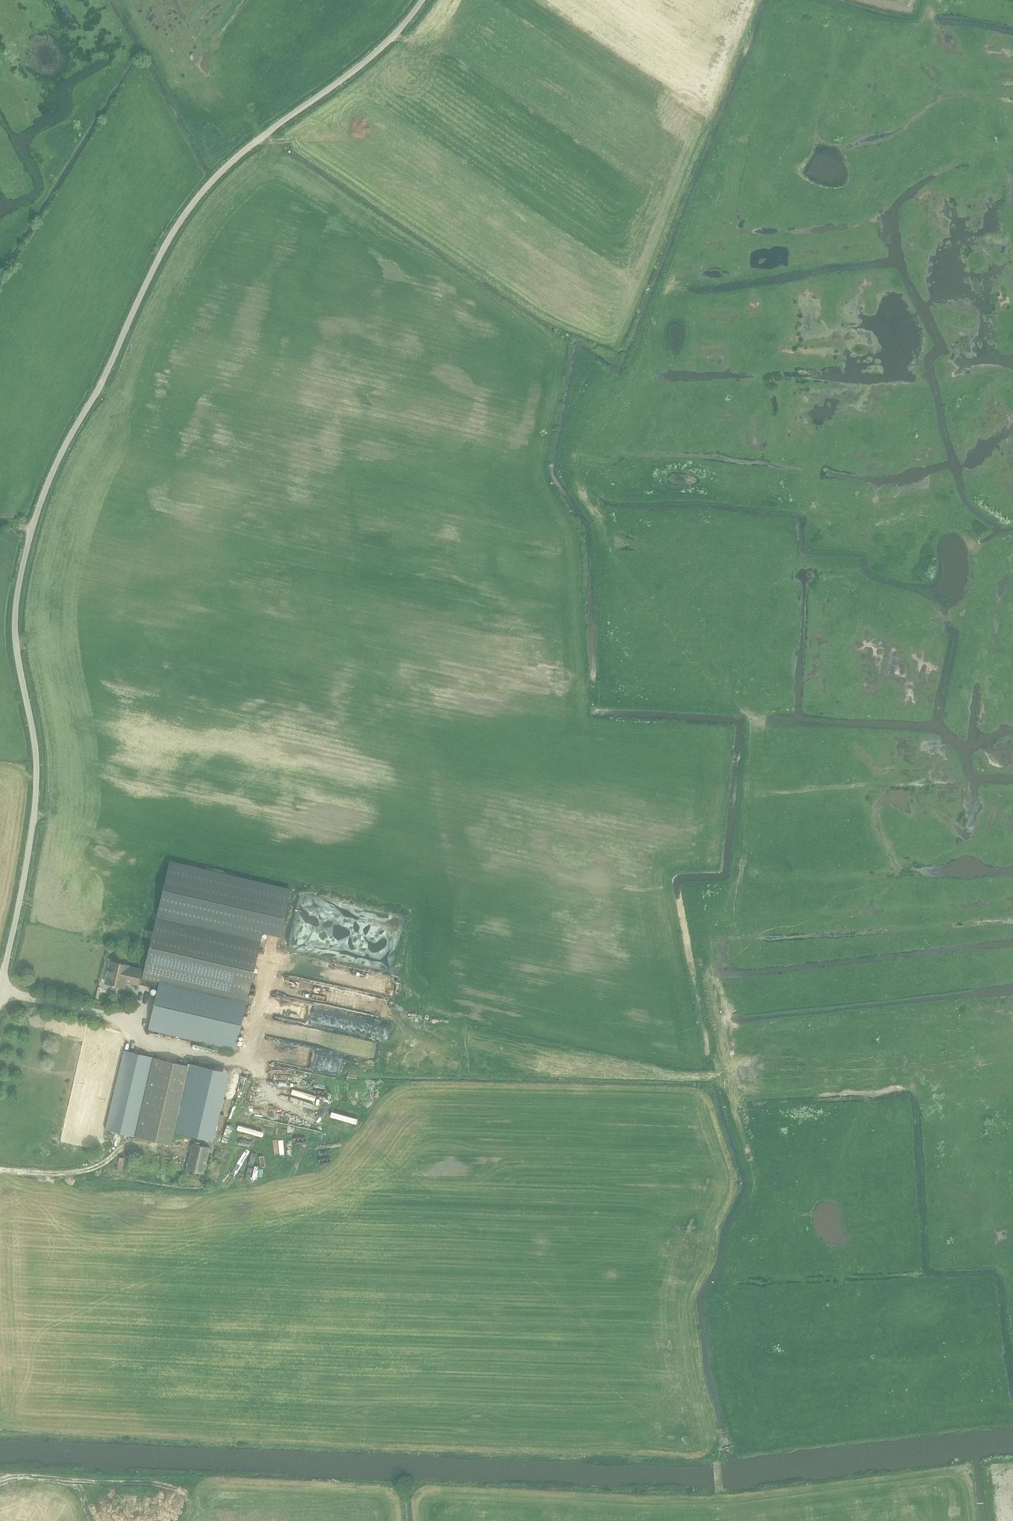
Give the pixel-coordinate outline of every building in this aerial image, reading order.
[(172,859),(158,918),(260,942),(264,925),(281,929),(291,887),(172,859)] [(161,977),(161,976),(248,996),(260,942),(158,918),(146,971),(141,970),(141,969),(129,967),(129,965),(110,961),(105,982),(124,987),(125,981),(138,984),(158,988),(148,1029),(235,1049),(247,997),(161,977)] [(106,1129),(135,1136),(171,1144),(175,1131),(190,1065),(124,1050),(106,1129)] [(190,1065),(175,1131),(212,1140),(228,1073),(190,1064),(190,1065)] [(193,1143),(187,1169),(203,1173),(210,1147),(193,1143)]
